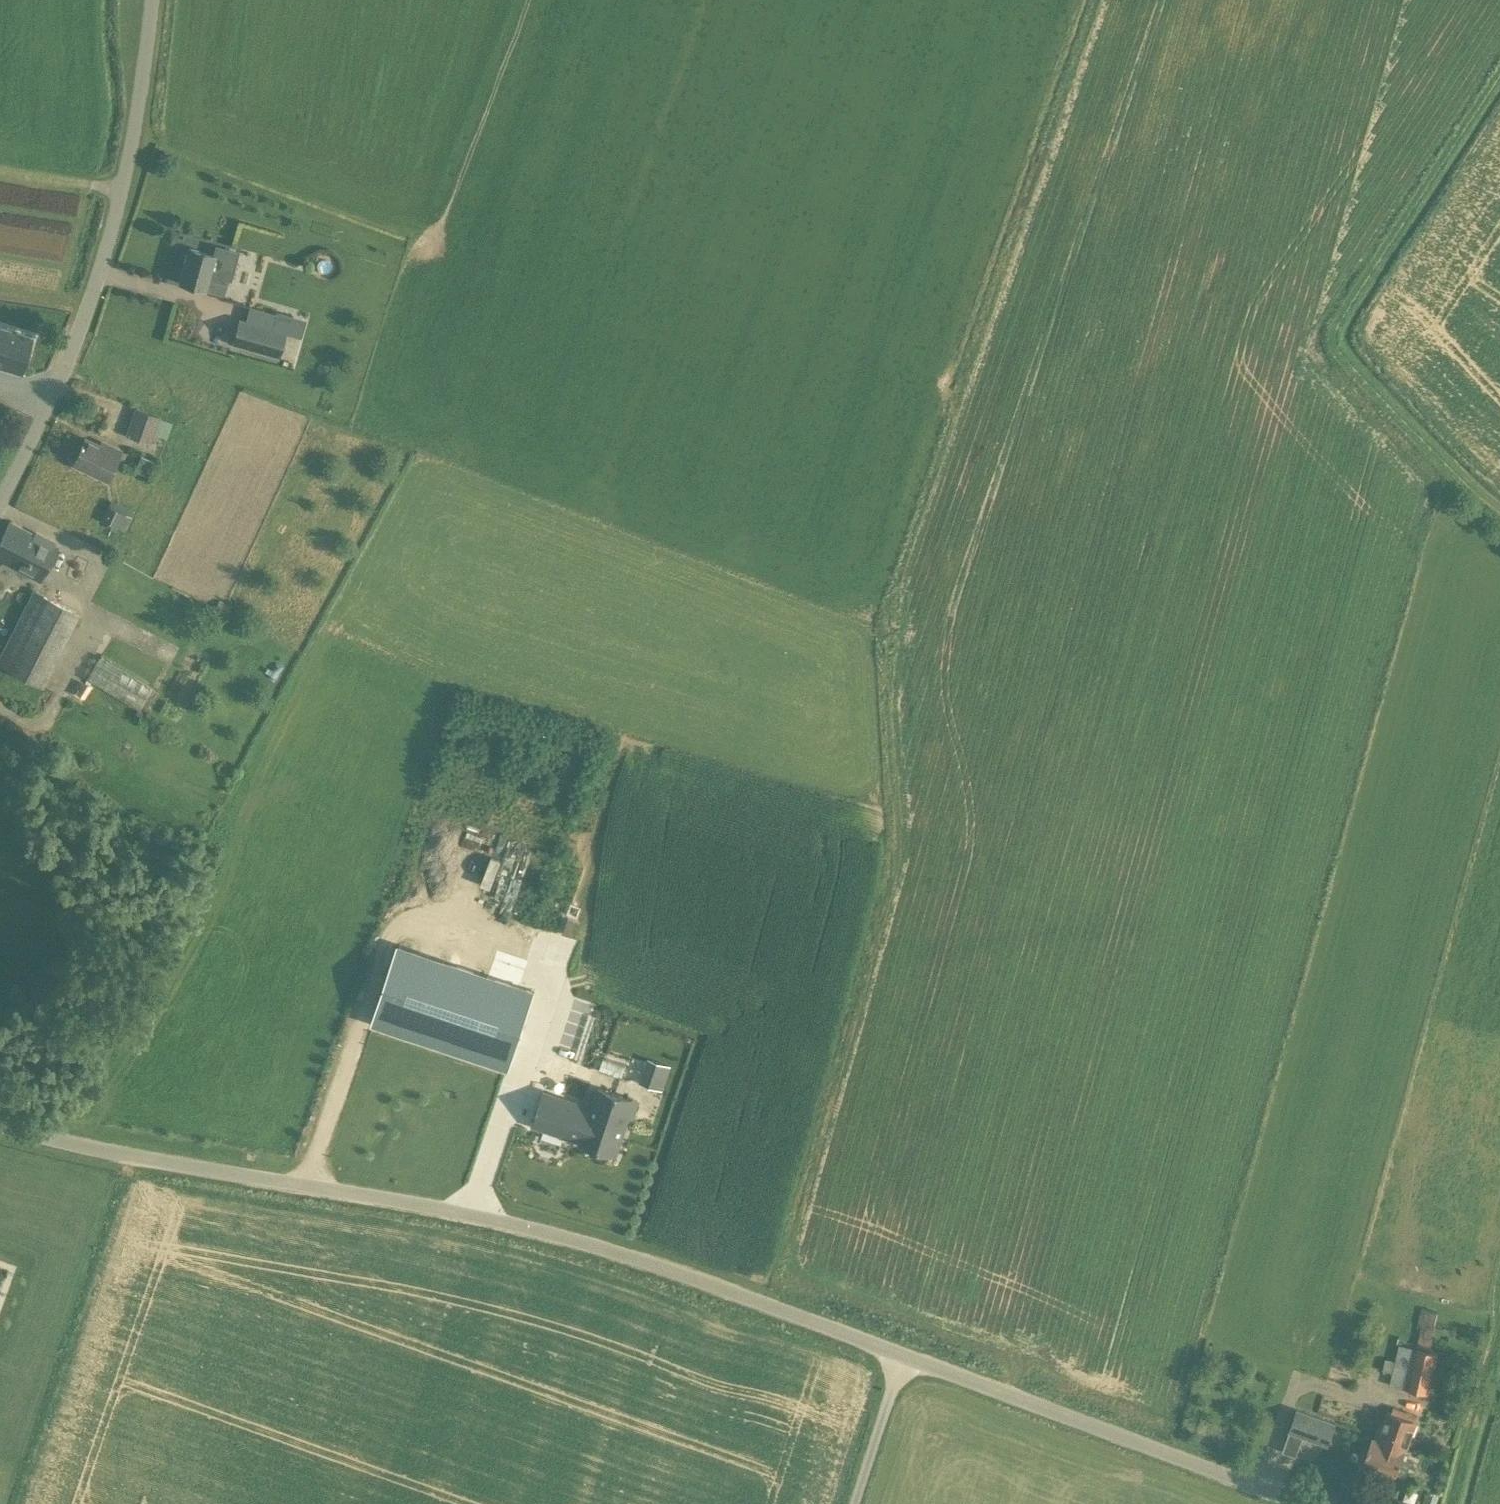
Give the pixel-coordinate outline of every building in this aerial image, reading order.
[(206,287),(221,292),(233,249),(218,245),(215,253),(187,245),(178,281),(206,288),(206,287)] [(282,328),(236,315),(229,338),(276,351),(282,328)] [(21,372),(32,336),(0,326),(0,365),(21,372)] [(125,435),(151,444),(155,433),(167,438),(173,422),(160,417),(161,416),(135,407),(125,435)] [(107,480),(120,451),(109,446),(107,449),(85,439),(82,444),(81,443),(80,445),(81,446),(73,464),(107,480)] [(140,454),(133,470),(147,476),(154,461),(140,454)] [(111,527),(116,530),(118,527),(125,530),(134,511),(110,500),(102,519),(112,524),(111,527)] [(57,545),(10,520),(0,538),(0,561),(0,560),(39,580),(57,545)] [(80,613),(33,589),(0,654),(0,665),(43,686),(80,613)] [(87,678),(140,709),(153,686),(100,656),(87,678)] [(399,945),(373,1023),(507,1067),(533,990),(399,945)] [(643,1055),(635,1082),(661,1090),(669,1063),(643,1055)] [(621,1077),(624,1066),(603,1058),(599,1070),(621,1077)] [(580,1141),(580,1142),(614,1154),(628,1114),(632,1115),(637,1100),(633,1099),(633,1098),(599,1086),(592,1108),(581,1140),(580,1141)] [(544,1092),(533,1124),(581,1140),(592,1108),(544,1092)] [(1429,1394),(1438,1353),(1429,1351),(1438,1311),(1422,1307),(1418,1324),(1421,1325),(1416,1348),(1400,1344),(1396,1360),(1386,1358),(1383,1370),(1393,1372),(1390,1385),(1429,1394)] [(1376,1432),(1407,1443),(1417,1416),(1388,1406),(1383,1422),(1380,1421),(1376,1432)] [(1289,1431),(1329,1446),(1337,1423),(1297,1408),(1289,1431)] [(1362,1458),(1397,1471),(1407,1443),(1376,1432),(1375,1435),(1371,1434),(1362,1458)] [(1440,1494),(1428,1489),(1422,1503),(1423,1503),(1436,1503),(1440,1494)]
